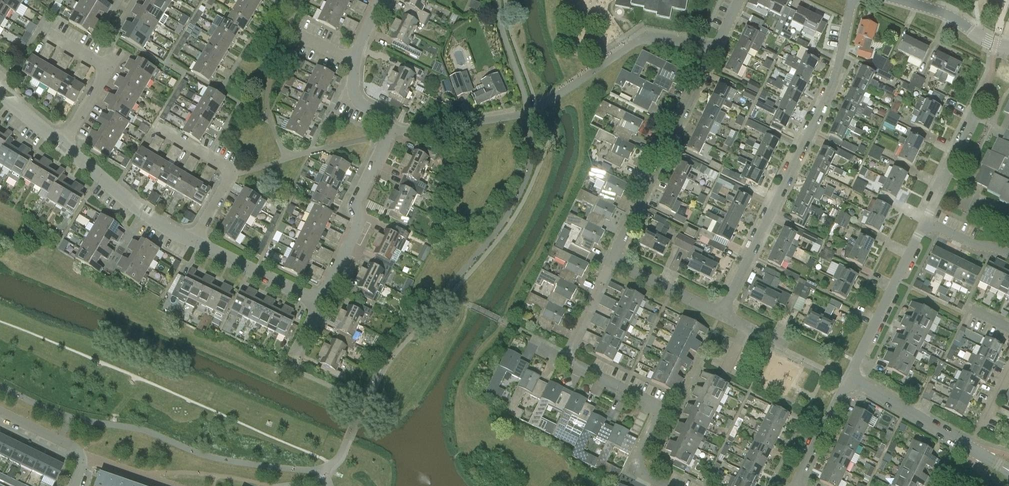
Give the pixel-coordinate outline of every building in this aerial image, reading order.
[(11,10),(16,14),(21,4),(14,0),(2,0),(0,3),(11,10)] [(80,4),(98,15),(100,11),(106,14),(109,10),(92,0),(82,0),(80,4)] [(109,10),(111,6),(105,2),(107,0),(92,0),(109,10)] [(168,8),(169,7),(158,0),(149,0),(146,4),(164,15),(165,14),(168,8)] [(171,4),(173,0),(158,0),(169,7),(168,8),(171,10),(174,6),(171,4)] [(254,15),(259,6),(248,0),(241,0),(238,5),(254,15)] [(345,12),(349,3),(344,0),(330,0),(328,4),(345,12)] [(405,3),(414,7),(412,12),(427,20),(429,14),(421,10),(424,5),(425,6),(426,4),(424,3),(426,0),(406,0),(405,3)] [(478,9),(480,2),(471,0),(470,0),(469,7),(478,9)] [(616,4),(645,8),(646,12),(672,16),(673,8),(686,10),(688,0),(617,0),(616,4)] [(758,5),(769,11),(775,0),(750,0),(748,4),(757,8),(758,5)] [(769,11),(781,17),(773,33),(775,34),(779,36),(792,10),(786,7),(788,3),(782,0),(775,0),(769,11)] [(56,14),(59,8),(58,8),(60,4),(56,2),(51,10),(56,14)] [(6,19),(11,10),(0,3),(0,15),(6,19)] [(98,15),(80,4),(76,11),(73,9),(72,11),(98,27),(101,22),(95,19),(98,15)] [(162,25),(164,26),(169,17),(165,14),(164,15),(146,4),(144,8),(138,5),(135,9),(162,25)] [(323,11),(341,21),(345,12),(328,4),(323,11)] [(232,14),(249,23),(254,15),(238,5),(232,14)] [(323,11),(318,8),(313,18),(336,31),(341,21),(323,11)] [(779,36),(784,39),(784,40),(788,43),(792,35),(787,32),(792,22),(804,28),(811,14),(799,8),(797,13),(792,10),(779,36)] [(158,25),(161,27),(162,25),(135,9),(132,13),(139,17),(136,21),(154,32),(158,25)] [(71,13),(73,15),(69,22),(87,32),(90,28),(96,31),(98,27),(72,11),(71,13)] [(412,12),(409,17),(403,15),(401,20),(397,18),(394,25),(414,34),(416,30),(417,31),(418,29),(417,28),(419,23),(424,25),(427,20),(412,12)] [(227,22),(240,30),(240,31),(243,33),(249,23),(232,14),(227,22)] [(811,14),(804,28),(816,34),(822,20),(811,14)] [(185,27),(190,18),(184,15),(179,24),(185,27)] [(191,24),(195,27),(201,18),(196,15),(191,24)] [(220,28),(235,39),(240,31),(240,30),(227,22),(217,16),(213,24),(220,28)] [(761,27),(764,22),(753,16),(750,22),(761,27)] [(153,40),(150,38),(154,32),(136,21),(134,25),(127,22),(125,26),(152,42),(153,40)] [(860,48),(857,56),(871,60),(874,50),(870,49),(872,42),(877,25),(863,21),(855,46),(860,48)] [(174,32),(180,35),(184,27),(179,24),(174,32)] [(186,32),(190,35),(195,27),(191,24),(186,32)] [(398,41),(395,47),(410,54),(412,48),(408,46),(410,41),(412,42),(413,39),(412,39),(414,34),(394,25),(391,31),(395,33),(392,38),(398,41)] [(148,42),(151,44),(152,42),(125,26),(122,30),(128,34),(125,39),(143,50),(148,42)] [(747,27),(742,38),(761,47),(766,37),(747,27)] [(214,38),(230,47),(235,39),(220,28),(214,38)] [(180,41),(185,44),(190,35),(186,32),(180,41)] [(910,56),(917,42),(905,37),(898,51),(910,56)] [(209,46),(225,56),(230,47),(214,38),(209,46)] [(759,53),(761,47),(742,38),(736,49),(748,55),(751,49),(759,53)] [(809,44),(799,39),(796,44),(807,49),(809,44)] [(175,50),(180,53),(185,44),(180,41),(175,50)] [(908,63),(919,68),(929,48),(917,42),(910,56),(911,57),(908,63)] [(882,54),(888,57),(892,48),(886,45),(882,54)] [(204,55),(206,56),(220,65),(225,56),(209,46),(204,55)] [(820,55),(808,50),(802,47),(797,58),(796,57),(795,58),(789,55),(787,60),(813,73),(818,62),(817,61),(820,55)] [(731,60),(743,66),(748,55),(736,49),(731,60)] [(661,70),(658,76),(653,85),(663,90),(669,93),(673,84),(677,86),(684,71),(643,51),(635,66),(644,70),(647,63),(661,70)] [(938,71),(935,78),(939,80),(950,58),(938,53),(931,67),(938,71)] [(879,70),(882,71),(888,60),(875,54),(872,66),(879,70)] [(199,64),(215,73),(220,65),(206,56),(204,55),(199,64)] [(794,77),(808,84),(813,73),(787,60),(778,56),(776,60),(792,68),(792,69),(797,71),(794,77)] [(32,78),(42,62),(33,57),(23,73),(32,78)] [(938,82),(944,85),(949,76),(955,79),(962,64),(950,58),(939,80),(938,82)] [(156,78),(153,76),(157,70),(139,59),(137,63),(131,60),(128,64),(155,80),(156,78)] [(743,66),(731,60),(726,70),(738,76),(743,66)] [(888,74),(894,63),(888,60),(882,71),(888,74)] [(40,84),(50,67),(42,62),(32,78),(40,84)] [(151,80),(154,82),(155,80),(128,64),(125,69),(131,72),(129,77),(147,87),(151,80)] [(215,73),(199,64),(193,73),(209,82),(215,73)] [(409,65),(406,70),(400,67),(397,73),(393,71),(390,77),(410,87),(412,83),(413,84),(415,82),(413,81),(416,76),(421,78),(424,72),(409,65)] [(49,89),(59,72),(50,67),(40,84),(49,89)] [(313,76),(330,85),(335,75),(318,67),(313,76)] [(878,84),(879,83),(872,80),(875,74),(862,68),(857,79),(883,92),(885,87),(878,84)] [(663,90),(653,85),(622,70),(615,85),(623,89),(626,82),(640,89),(632,104),(648,112),(653,102),(656,104),(663,90)] [(888,74),(882,71),(879,70),(876,76),(890,82),(893,76),(888,74)] [(58,94),(67,77),(59,72),(49,89),(58,94)] [(457,98),(469,93),(461,72),(450,77),(457,98)] [(477,106),(490,100),(507,92),(498,73),(481,80),(483,85),(477,88),(479,92),(472,95),(477,106)] [(915,74),(910,85),(915,88),(920,77),(915,74)] [(290,87),(295,78),(290,76),(285,85),(290,87)] [(309,85),(326,94),(330,85),(313,76),(309,85)] [(66,99),(76,82),(67,77),(58,94),(66,99)] [(146,95),(143,93),(147,87),(129,77),(126,81),(120,77),(118,81),(144,98),(146,95)] [(407,107),(410,101),(405,98),(407,94),(408,94),(409,92),(408,92),(410,87),(390,77),(387,84),(391,86),(388,91),(394,94),(392,99),(407,107)] [(791,84),(786,81),(778,78),(776,82),(802,95),(808,84),(794,77),(791,84)] [(921,91),(926,80),(920,77),(915,88),(921,91)] [(440,82),(444,93),(452,90),(448,79),(440,82)] [(737,91),(732,89),(734,84),(724,79),(721,85),(719,84),(714,95),(731,103),(737,91)] [(766,84),(786,93),(783,100),(797,106),(802,95),(776,82),(768,79),(766,84)] [(873,93),(881,96),(883,92),(857,79),(851,90),(869,99),(872,93),(873,94),(873,93)] [(140,97),(143,99),(144,98),(118,81),(115,85),(121,89),(118,94),(136,104),(140,97)] [(758,94),(761,87),(750,81),(746,88),(758,94)] [(76,82),(66,99),(75,104),(85,87),(76,82)] [(904,89),(912,94),(915,88),(910,85),(907,84),(904,89)] [(304,94),(321,103),(326,94),(309,85),(304,94)] [(204,98),(220,108),(226,99),(209,89),(204,98)] [(937,89),(936,92),(934,90),(931,96),(942,101),(945,96),(943,95),(944,93),(937,89)] [(754,101),(757,96),(746,90),(743,96),(754,101)] [(871,100),(869,99),(851,90),(846,101),(859,108),(864,110),(872,114),(874,109),(867,106),(867,105),(868,105),(871,100)] [(136,112),(133,111),(136,104),(118,94),(116,98),(110,94),(107,99),(134,115),(136,112)] [(300,103),(317,112),(321,103),(304,94),(300,103)] [(734,104),(731,103),(714,95),(709,105),(721,111),(723,106),(731,110),(734,104)] [(930,96),(928,100),(927,100),(924,106),(918,103),(915,109),(935,119),(941,107),(940,107),(942,102),(942,101),(931,96),(930,96)] [(199,107),(215,117),(220,108),(204,98),(199,107)] [(130,115),(133,117),(134,115),(107,99),(105,103),(111,106),(108,111),(111,113),(129,124),(130,123),(126,121),(130,115)] [(775,104),(767,100),(765,105),(773,109),(775,104)] [(778,111),(791,117),(797,106),(783,100),(778,111)] [(620,120),(613,135),(628,143),(633,134),(636,136),(643,121),(602,101),(595,116),(603,120),(606,113),(620,120)] [(765,105),(758,101),(755,107),(762,110),(763,109),(764,106),(765,105)] [(840,112),(853,119),(859,108),(846,101),(840,112)] [(295,112),(312,121),(317,112),(300,103),(295,112)] [(726,114),(721,112),(721,111),(709,105),(703,116),(721,125),(726,114)] [(194,115),(210,125),(215,117),(199,107),(194,115)] [(887,112),(880,109),(878,114),(884,118),(887,112)] [(912,115),(918,118),(915,124),(929,131),(935,119),(915,109),(912,115)] [(862,115),(870,119),(872,114),(864,110),(862,115)] [(771,127),(782,132),(784,128),(786,129),(791,117),(778,111),(772,122),(773,123),(771,127)] [(887,116),(898,122),(901,117),(890,111),(887,116)] [(291,122),(308,130),(312,121),(295,112),(291,122)] [(835,124),(848,130),(853,119),(840,112),(835,124)] [(128,132),(125,130),(129,124),(111,113),(109,117),(103,114),(100,118),(127,134),(128,132)] [(188,124),(205,134),(210,125),(194,115),(188,124)] [(698,127),(710,133),(716,136),(721,125),(703,116),(698,127)] [(898,122),(887,116),(884,123),(895,128),(898,122)] [(123,134),(126,136),(127,134),(100,118),(98,123),(104,126),(101,130),(119,141),(123,134)] [(747,127),(766,136),(761,146),(774,152),(779,142),(773,139),(776,133),(750,120),(747,127)] [(308,130),(291,122),(286,131),(303,139),(308,130)] [(139,130),(146,135),(150,129),(143,124),(139,130)] [(205,134),(188,124),(183,133),(200,143),(205,134)] [(848,130),(835,124),(829,135),(842,141),(848,130)] [(1007,130),(1002,140),(998,138),(991,151),(988,150),(981,164),(983,165),(974,182),(987,188),(987,189),(1001,196),(999,199),(1008,204),(1008,125),(1007,130)] [(693,137),(705,143),(710,133),(698,127),(693,137)] [(855,128),(853,133),(861,136),(863,132),(855,128)] [(629,161),(636,147),(628,143),(613,135),(600,129),(594,140),(601,143),(602,141),(613,146),(605,161),(620,168),(625,159),(629,161)] [(118,149),(115,147),(119,141),(101,130),(99,134),(93,131),(90,135),(117,151),(118,149)] [(9,138),(10,138),(12,134),(8,131),(4,137),(0,135),(0,154),(9,138)] [(907,140),(902,137),(899,143),(919,152),(925,141),(910,134),(907,140)] [(113,151),(116,153),(117,151),(90,135),(87,139),(93,143),(91,148),(108,158),(113,151)] [(705,143),(693,137),(687,148),(700,154),(705,143)] [(14,149),(10,147),(14,141),(10,138),(9,138),(0,154),(0,164),(4,167),(14,149)] [(748,140),(746,144),(753,148),(756,143),(748,140)] [(855,154),(858,148),(844,141),(841,147),(855,154)] [(899,143),(904,146),(898,158),(913,165),(919,152),(899,143)] [(861,145),(857,153),(863,156),(867,148),(861,145)] [(871,150),(882,156),(884,150),(873,145),(871,150)] [(11,175),(26,148),(22,146),(18,152),(14,149),(4,167),(10,171),(9,173),(11,175)] [(756,157),(769,163),(774,152),(761,146),(756,157)] [(9,178),(18,183),(32,160),(27,157),(31,151),(26,148),(11,175),(9,178)] [(404,160),(424,170),(427,166),(428,167),(429,165),(428,164),(430,159),(434,161),(437,155),(422,148),(420,153),(414,150),(411,156),(408,154),(404,160)] [(818,158),(831,165),(836,154),(823,148),(818,158)] [(142,171),(151,154),(142,149),(133,165),(142,171)] [(837,156),(851,162),(854,164),(857,158),(840,150),(837,156)] [(882,156),(871,150),(868,156),(879,162),(882,156)] [(115,161),(125,167),(130,159),(120,152),(115,161)] [(150,176),(160,159),(151,154),(142,171),(150,176)] [(752,163),(739,157),(738,161),(764,174),(769,163),(756,157),(752,163)] [(31,187),(47,161),(43,158),(39,164),(35,162),(24,179),(31,183),(29,186),(31,187)] [(329,167),(346,175),(351,166),(334,158),(329,167)] [(812,170),(825,176),(831,165),(818,158),(812,170)] [(159,181),(169,164),(160,159),(150,176),(159,181)] [(427,185),(419,181),(421,177),(423,177),(424,175),(422,174),(424,170),(404,160),(401,167),(405,169),(402,174),(412,179),(409,184),(424,191),(427,185)] [(720,171),(722,166),(711,160),(708,166),(720,171)] [(42,190),(52,172),(48,170),(52,164),(47,161),(31,187),(34,189),(35,186),(42,190)] [(746,186),(749,181),(758,185),(764,174),(738,161),(737,162),(746,166),(741,176),(724,168),(721,174),(746,186)] [(697,177),(690,174),(693,168),(681,162),(676,173),(687,179),(695,183),(697,177)] [(167,186),(177,169),(169,164),(159,181),(167,186)] [(608,174),(611,168),(603,164),(600,170),(608,174)] [(325,176),(342,184),(346,175),(329,167),(325,176)] [(605,183),(598,199),(613,206),(617,197),(621,199),(628,184),(600,170),(592,167),(587,177),(594,180),(595,178),(605,183)] [(888,179),(902,186),(908,174),(894,167),(888,179)] [(716,180),(719,174),(707,168),(705,174),(716,180)] [(844,172),(842,171),(843,170),(837,168),(836,168),(834,173),(842,176),(844,172)] [(49,198),(62,175),(62,176),(65,172),(60,169),(57,175),(52,172),(42,190),(49,194),(47,197),(49,198)] [(176,191),(186,175),(177,169),(167,186),(176,191)] [(807,181),(820,187),(825,176),(812,170),(807,181)] [(670,184),(682,189),(687,179),(676,173),(670,184)] [(56,204),(67,186),(63,184),(66,178),(62,176),(62,175),(49,198),(46,202),(48,203),(50,200),(56,204)] [(184,196),(194,180),(186,175),(176,191),(184,196)] [(321,185),(338,193),(342,184),(325,176),(321,185)] [(728,195),(726,200),(728,201),(733,203),(746,210),(751,199),(743,194),(745,189),(722,178),(719,177),(717,183),(738,193),(735,198),(728,195)] [(881,177),(878,183),(884,186),(882,191),(896,198),(902,186),(888,179),(888,180),(881,177)] [(865,189),(868,184),(857,179),(854,184),(865,189)] [(193,201),(203,185),(194,180),(184,196),(193,201)] [(802,192),(815,198),(820,187),(807,181),(802,192)] [(63,212),(79,186),(75,183),(72,189),(67,186),(56,204),(63,209),(61,211),(63,212)] [(418,195),(422,197),(424,191),(409,184),(407,189),(401,186),(399,192),(395,190),(392,196),(411,206),(412,206),(418,195)] [(665,194),(677,200),(682,189),(670,184),(665,194)] [(865,189),(854,184),(851,190),(862,195),(865,189)] [(203,185),(193,201),(202,206),(212,190),(203,185)] [(316,194),(333,203),(338,193),(321,185),(316,194)] [(74,215),(85,197),(80,194),(84,188),(79,186),(63,212),(65,214),(67,211),(74,215)] [(840,193),(835,190),(828,186),(826,190),(834,194),(838,196),(840,193)] [(240,198),(256,208),(262,199),(245,189),(240,198)] [(594,207),(586,222),(602,229),(606,220),(610,222),(617,208),(613,206),(598,199),(595,197),(591,195),(581,190),(576,201),(582,204),(583,202),(594,207)] [(823,195),(831,199),(836,201),(838,197),(833,195),(834,194),(826,190),(823,195)] [(11,196),(4,192),(1,197),(8,201),(11,196)] [(157,202),(160,198),(161,197),(152,192),(147,201),(155,206),(157,202)] [(825,212),(811,205),(815,198),(802,192),(796,203),(823,216),(825,212)] [(312,203),(333,214),(336,215),(339,210),(334,208),(332,213),(329,211),(333,203),(316,194),(312,203)] [(677,214),(680,207),(675,204),(677,200),(665,194),(660,205),(677,214)] [(411,206),(392,196),(389,203),(392,204),(390,210),(395,213),(392,218),(408,225),(411,219),(406,217),(411,206)] [(705,201),(699,197),(693,209),(700,212),(705,201)] [(726,205),(728,201),(726,200),(720,197),(718,201),(726,205)] [(235,207),(251,216),(256,208),(240,198),(235,207)] [(891,208),(872,199),(867,211),(886,220),(891,208)] [(311,214),(329,223),(333,214),(312,203),(311,204),(316,206),(311,214)] [(728,214),(741,220),(746,210),(733,203),(728,214)] [(808,217),(807,215),(807,214),(820,221),(823,216),(796,203),(790,215),(804,221),(804,220),(806,220),(808,217)] [(230,216),(246,225),(251,216),(235,207),(230,216)] [(867,211),(865,210),(862,216),(869,219),(865,225),(880,232),(886,220),(867,211)] [(184,225),(187,224),(189,221),(190,222),(193,215),(187,211),(183,218),(180,223),(182,224),(183,225),(184,225)] [(705,216),(717,222),(722,225),(735,231),(741,220),(728,214),(725,220),(708,212),(705,216)] [(838,218),(849,223),(851,218),(840,212),(838,218)] [(676,213),(673,219),(684,225),(687,219),(676,213)] [(307,224),(324,232),(329,223),(311,214),(307,224)] [(575,245),(590,253),(595,243),(598,245),(605,231),(602,229),(586,222),(569,214),(564,224),(571,227),(572,225),(583,230),(575,245)] [(98,222),(95,220),(94,223),(121,239),(123,234),(117,231),(120,226),(102,215),(98,222)] [(659,223),(654,234),(647,231),(640,244),(652,250),(666,222),(667,220),(656,215),(653,221),(659,223)] [(224,224),(241,234),(246,225),(230,216),(224,224)] [(849,223),(838,218),(835,224),(846,229),(849,223)] [(668,230),(671,224),(666,222),(652,250),(664,256),(671,243),(664,239),(669,230),(668,230)] [(730,242),(735,231),(722,225),(717,222),(712,233),(730,242)] [(93,224),(96,226),(92,233),(110,244),(112,240),(118,243),(121,239),(94,223),(93,224)] [(241,234),(224,224),(219,233),(235,243),(241,234)] [(303,233),(320,241),(324,232),(307,224),(303,233)] [(395,227),(392,233),(386,230),(383,235),(380,234),(377,240),(397,250),(401,252),(410,235),(395,227)] [(694,239),(697,232),(687,227),(684,234),(694,239)] [(800,243),(794,240),(797,234),(784,228),(779,239),(792,245),(797,248),(800,243)] [(702,229),(700,234),(713,241),(716,236),(702,229)] [(821,247),(823,241),(818,239),(818,238),(805,231),(802,238),(821,247)] [(88,240),(85,238),(84,240),(111,256),(113,252),(107,248),(110,244),(92,233),(88,240)] [(298,242),(315,250),(320,241),(303,233),(298,242)] [(673,245),(679,248),(685,236),(679,233),(673,245)] [(858,241),(851,238),(849,243),(869,254),(875,242),(861,235),(858,241)] [(690,253),(687,258),(692,260),(688,268),(700,274),(706,260),(701,257),(704,251),(694,247),(696,242),(685,236),(679,248),(690,253)] [(566,241),(559,238),(555,247),(562,251),(567,241),(566,241)] [(159,258),(157,257),(161,250),(142,239),(139,244),(134,240),(131,245),(158,261),(159,258)] [(774,249),(786,256),(792,245),(779,239),(774,249)] [(58,249),(61,250),(64,252),(64,251),(69,243),(64,240),(59,248),(58,249)] [(83,241),(86,243),(82,251),(100,261),(102,257),(108,260),(111,256),(84,240),(83,241)] [(396,263),(391,261),(397,250),(377,240),(373,246),(377,248),(374,254),(380,256),(378,261),(393,269),(396,263)] [(294,251),(311,259),(315,250),(298,242),(294,251)] [(713,247),(713,248),(723,253),(726,247),(715,242),(713,247)] [(845,257),(849,259),(863,266),(869,254),(849,243),(845,250),(846,250),(845,257)] [(154,261),(157,262),(158,261),(131,245),(129,249),(135,252),(132,257),(150,268),(154,261)] [(574,286),(578,276),(582,278),(589,264),(562,251),(555,247),(553,246),(548,257),(555,260),(556,258),(566,263),(559,278),(574,286)] [(836,252),(825,247),(823,252),(834,257),(836,252)] [(937,270),(945,253),(936,248),(927,265),(937,270)] [(789,264),(792,259),(786,256),(774,249),(768,260),(781,267),(784,261),(789,264)] [(75,255),(73,257),(77,259),(76,260),(100,274),(103,269),(97,265),(100,261),(82,251),(78,257),(75,255)] [(289,260),(306,268),(311,259),(294,251),(289,260)] [(417,259),(424,262),(428,255),(421,251),(417,259)] [(820,258),(831,263),(834,257),(823,252),(820,258)] [(934,276),(943,280),(946,274),(954,257),(945,253),(937,270),(934,276)] [(715,258),(709,255),(707,260),(706,260),(700,274),(711,279),(718,265),(713,263),(715,258)] [(149,276),(146,274),(150,268),(132,257),(129,261),(124,258),(121,262),(148,278),(149,276)] [(954,257),(946,274),(955,279),(963,262),(954,257)] [(988,289),(1002,262),(997,259),(994,266),(989,263),(980,282),(987,286),(986,288),(988,289)] [(306,268),(289,260),(285,269),(302,278),(306,268)] [(367,269),(363,267),(360,274),(384,286),(393,269),(378,261),(375,267),(369,264),(367,269)] [(144,278),(147,280),(148,278),(121,262),(119,266),(124,270),(121,275),(140,285),(144,278)] [(963,262),(955,279),(964,283),(972,266),(963,262)] [(998,291),(1008,272),(1003,270),(1006,264),(1002,262),(988,289),(990,290),(991,288),(998,291)] [(851,270),(840,264),(833,278),(838,281),(852,288),(858,276),(850,272),(851,270)] [(972,266),(964,283),(973,288),(982,271),(972,266)] [(769,290),(770,287),(777,273),(766,267),(764,273),(765,274),(762,281),(755,278),(748,291),(752,293),(749,299),(761,304),(769,290)] [(174,291),(180,294),(178,297),(179,300),(186,304),(198,279),(194,277),(197,271),(192,269),(187,279),(182,276),(174,291)] [(574,286),(559,278),(542,270),(537,280),(543,283),(544,281),(555,286),(547,302),(562,309),(567,300),(571,302),(578,287),(574,286)] [(784,276),(799,283),(805,286),(807,281),(799,278),(800,276),(786,270),(784,276)] [(1008,292),(1008,273),(1008,272),(998,291),(1005,294),(1004,297),(1006,298),(1008,292)] [(777,303),(786,307),(791,296),(777,289),(781,281),(781,280),(783,276),(777,273),(770,287),(769,290),(761,304),(774,310),(777,303)] [(379,297),(384,286),(360,274),(357,280),(360,282),(358,287),(364,290),(361,296),(376,303),(379,297)] [(195,308),(196,306),(210,278),(206,275),(203,282),(198,279),(186,304),(195,308)] [(207,307),(216,288),(212,286),(215,280),(210,278),(196,306),(199,307),(200,304),(207,307)] [(808,280),(807,282),(807,281),(805,286),(810,288),(810,289),(816,291),(819,285),(808,280)] [(924,284),(917,280),(913,287),(921,290),(920,290),(925,293),(928,288),(923,286),(924,284)] [(852,288),(838,281),(832,292),(847,300),(852,288)] [(799,283),(794,294),(799,297),(805,286),(799,283)] [(214,315),(228,286),(224,284),(221,290),(216,288),(207,307),(214,310),(212,314),(214,315)] [(223,321),(225,316),(234,297),(230,295),(233,289),(228,286),(214,315),(213,317),(223,321)] [(805,300),(810,289),(810,288),(805,286),(799,297),(805,300)] [(239,318),(253,290),(249,288),(246,295),(241,292),(231,311),(239,315),(237,317),(239,318)] [(250,320),(259,301),(254,299),(257,293),(253,290),(239,318),(241,319),(243,317),(250,320)] [(623,299),(640,307),(643,301),(646,302),(647,299),(627,290),(623,299)] [(535,325),(551,333),(556,323),(559,325),(566,311),(562,309),(547,302),(530,293),(525,303),(532,307),(533,304),(543,310),(535,325)] [(257,327),(271,299),(266,297),(263,303),(259,301),(250,320),(257,323),(255,326),(257,327)] [(835,322),(829,319),(835,307),(840,309),(843,304),(832,298),(823,316),(816,331),(828,337),(835,322)] [(268,329),(277,310),(272,308),(275,302),(271,299),(257,327),(259,328),(261,326),(268,329)] [(640,307),(623,299),(620,303),(613,300),(611,304),(638,318),(639,316),(636,314),(640,307)] [(940,316),(913,302),(910,307),(916,310),(914,315),(933,324),(936,317),(939,318),(940,316)] [(357,303),(355,309),(349,306),(346,311),(342,310),(339,316),(359,326),(365,314),(370,316),(372,311),(357,303)] [(614,317),(631,325),(634,318),(637,320),(638,318),(611,304),(608,309),(616,313),(614,317)] [(275,336),(289,308),(284,306),(281,312),(277,310),(268,329),(275,333),(273,335),(275,336)] [(299,327),(293,324),(295,319),(290,317),(293,310),(289,308),(275,336),(278,337),(279,335),(286,338),(292,340),(299,327)] [(823,316),(811,310),(804,325),(816,331),(823,316)] [(933,324),(914,315),(912,319),(906,316),(904,320),(931,334),(932,332),(930,331),(933,324)] [(362,342),(353,338),(359,326),(339,316),(336,322),(340,324),(337,329),(343,332),(340,337),(355,345),(356,344),(360,346),(362,342)] [(678,326),(697,335),(700,329),(703,330),(702,332),(706,334),(708,329),(680,316),(679,318),(682,319),(678,326)] [(602,322),(630,336),(631,333),(628,332),(631,325),(614,317),(612,321),(604,318),(602,322)] [(905,333),(924,342),(928,335),(931,336),(931,334),(904,320),(901,325),(908,328),(905,333)] [(605,335),(622,343),(626,336),(629,338),(630,336),(602,322),(599,327),(603,329),(605,325),(609,326),(605,335)] [(671,334),(699,347),(701,343),(697,341),(697,343),(694,342),(697,335),(678,326),(675,333),(672,332),(671,334)] [(895,338),(923,352),(924,350),(921,349),(924,342),(905,333),(903,337),(897,334),(895,338)] [(669,344),(688,353),(692,347),(694,348),(693,350),(697,352),(699,347),(671,334),(670,336),(673,337),(669,344)] [(603,339),(599,337),(595,336),(593,340),(621,354),(622,351),(619,350),(622,343),(605,335),(603,339)] [(348,348),(353,350),(355,345),(340,337),(338,342),(332,340),(329,345),(326,343),(323,350),(343,359),(345,355),(346,356),(347,354),(346,353),(348,348)] [(897,350),(916,360),(919,353),(922,354),(923,352),(895,338),(893,343),(899,346),(897,350)] [(982,348),(999,356),(1004,346),(987,338),(982,348)] [(597,343),(601,344),(596,353),(613,362),(617,354),(620,355),(621,354),(593,340),(591,345),(595,347),(597,343)] [(662,352),(690,365),(692,361),(689,359),(688,361),(685,360),(688,353),(669,344),(666,351),(663,350),(662,352)] [(977,357),(994,365),(999,356),(982,348),(977,357)] [(517,354),(508,349),(487,392),(501,399),(505,391),(499,388),(507,372),(522,379),(527,370),(529,364),(515,357),(517,354)] [(320,363),(326,366),(323,372),(339,379),(342,373),(337,371),(339,366),(341,366),(342,364),(341,363),(343,359),(323,350),(320,356),(323,358),(320,363)] [(886,356),(914,370),(915,368),(912,366),(916,360),(897,350),(894,355),(888,352),(886,356)] [(661,362),(680,372),(683,365),(685,366),(684,368),(688,370),(690,365),(662,352),(661,354),(664,355),(661,362)] [(914,370),(886,356),(884,361),(890,364),(888,369),(907,378),(910,371),(913,372),(914,370)] [(928,365),(933,368),(938,360),(932,357),(928,365)] [(973,366),(990,374),(994,365),(977,357),(973,366)] [(653,370),(681,383),(683,379),(680,377),(679,379),(676,378),(680,372),(661,362),(657,369),(654,368),(653,370)] [(969,375),(980,381),(985,383),(990,374),(973,366),(969,375)] [(518,408),(526,392),(541,400),(548,385),(534,378),(536,374),(527,370),(522,379),(506,412),(520,420),(524,411),(518,408)] [(681,383),(653,370),(652,372),(655,373),(652,380),(671,390),(674,383),(676,384),(675,386),(679,388),(681,383)] [(706,385),(725,394),(728,387),(731,389),(732,386),(704,372),(702,377),(705,379),(706,377),(709,379),(706,385)] [(959,382),(976,390),(980,381),(969,375),(963,372),(959,382)] [(557,389),(559,385),(550,381),(548,385),(541,400),(529,424),(543,431),(548,423),(541,419),(549,404),(564,411),(572,396),(557,389)] [(954,391),(971,399),(976,390),(959,382),(954,391)] [(695,391),(723,404),(724,402),(721,401),(725,394),(706,385),(703,391),(700,390),(701,388),(698,386),(695,391)] [(922,387),(917,385),(914,392),(919,395),(922,387)] [(697,403),(716,412),(719,405),(722,406),(723,404),(695,391),(693,395),(697,397),(698,395),(700,396),(697,403)] [(950,399),(967,408),(971,399),(954,391),(950,399)] [(582,396),(574,392),(572,396),(564,411),(552,435),(575,447),(592,413),(595,407),(581,400),(582,396)] [(941,407),(945,409),(962,417),(967,408),(950,399),(947,406),(942,403),(941,407)] [(686,409),(714,422),(715,420),(713,419),(716,412),(697,403),(694,409),(691,408),(692,406),(689,404),(686,409)] [(768,415),(785,424),(789,414),(772,406),(768,415)] [(851,418),(868,426),(873,417),(856,408),(851,418)] [(688,421),(707,430),(711,423),(713,424),(714,422),(686,409),(684,413),(688,415),(689,413),(691,414),(688,421)] [(599,421),(601,417),(592,413),(575,447),(571,456),(586,463),(590,455),(583,451),(591,436),(606,443),(614,428),(599,421)] [(785,424),(768,415),(763,424),(780,433),(785,424)] [(847,427),(864,435),(868,426),(851,418),(847,427)] [(677,427),(705,441),(706,439),(703,437),(707,430),(688,421),(685,428),(682,426),(683,424),(679,423),(677,427)] [(780,433),(763,424),(758,422),(754,431),(759,433),(759,434),(776,442),(780,433)] [(625,428),(616,424),(614,428),(606,443),(594,467),(609,474),(613,466),(607,463),(615,447),(630,455),(637,439),(623,432),(625,428)] [(679,439),(698,448),(701,441),(704,443),(705,441),(677,427),(675,432),(679,433),(680,431),(682,433),(679,439)] [(842,436),(859,444),(864,435),(847,427),(842,436)] [(754,442),(772,451),(776,442),(759,434),(754,442)] [(838,445),(855,453),(859,444),(842,436),(838,445)] [(923,438),(921,444),(930,448),(932,443),(923,438)] [(18,444),(6,439),(0,452),(0,455),(10,460),(18,444)] [(668,445),(696,459),(697,457),(695,455),(698,448),(679,439),(676,446),(673,445),(674,443),(671,441),(668,445)] [(750,452),(767,460),(772,451),(754,442),(750,452)] [(914,442),(911,449),(910,451),(907,449),(907,450),(935,464),(937,459),(930,456),(933,451),(914,442)] [(21,466),(29,450),(18,444),(10,460),(21,466)] [(673,466),(685,472),(688,466),(689,467),(692,460),(695,461),(696,459),(668,445),(666,450),(670,451),(671,450),(673,451),(670,457),(676,460),(673,466)] [(833,454),(850,462),(855,453),(838,445),(833,454)] [(33,471),(40,455),(29,450),(21,466),(33,471)] [(905,460),(924,469),(926,465),(932,468),(935,464),(907,450),(906,452),(909,453),(905,460)] [(745,461),(763,469),(767,460),(750,452),(745,461)] [(829,463),(846,471),(850,462),(833,454),(829,463)] [(44,477),(52,461),(40,455),(33,471),(44,477)] [(898,468),(926,481),(928,477),(922,474),(924,469),(905,460),(902,467),(899,465),(898,468)] [(52,461),(44,477),(56,483),(64,467),(52,461)] [(741,470),(758,478),(763,469),(745,461),(741,470)] [(882,461),(881,465),(878,469),(883,472),(887,464),(882,461)] [(824,472),(842,480),(846,471),(829,463),(824,472)] [(613,466),(609,474),(618,479),(622,471),(613,466)] [(912,485),(916,485),(917,483),(923,485),(926,481),(898,468),(897,470),(900,471),(896,478),(912,485)] [(7,476),(12,479),(16,472),(10,469),(7,476)] [(751,485),(754,485),(758,478),(741,470),(736,479),(751,485)] [(101,472),(96,485),(109,485),(113,477),(101,472)] [(824,472),(820,481),(830,485),(839,485),(842,480),(824,472)] [(14,480),(12,479),(7,477),(4,482),(11,485),(12,485),(14,480)] [(113,477),(109,485),(122,485),(124,481),(113,477)]
